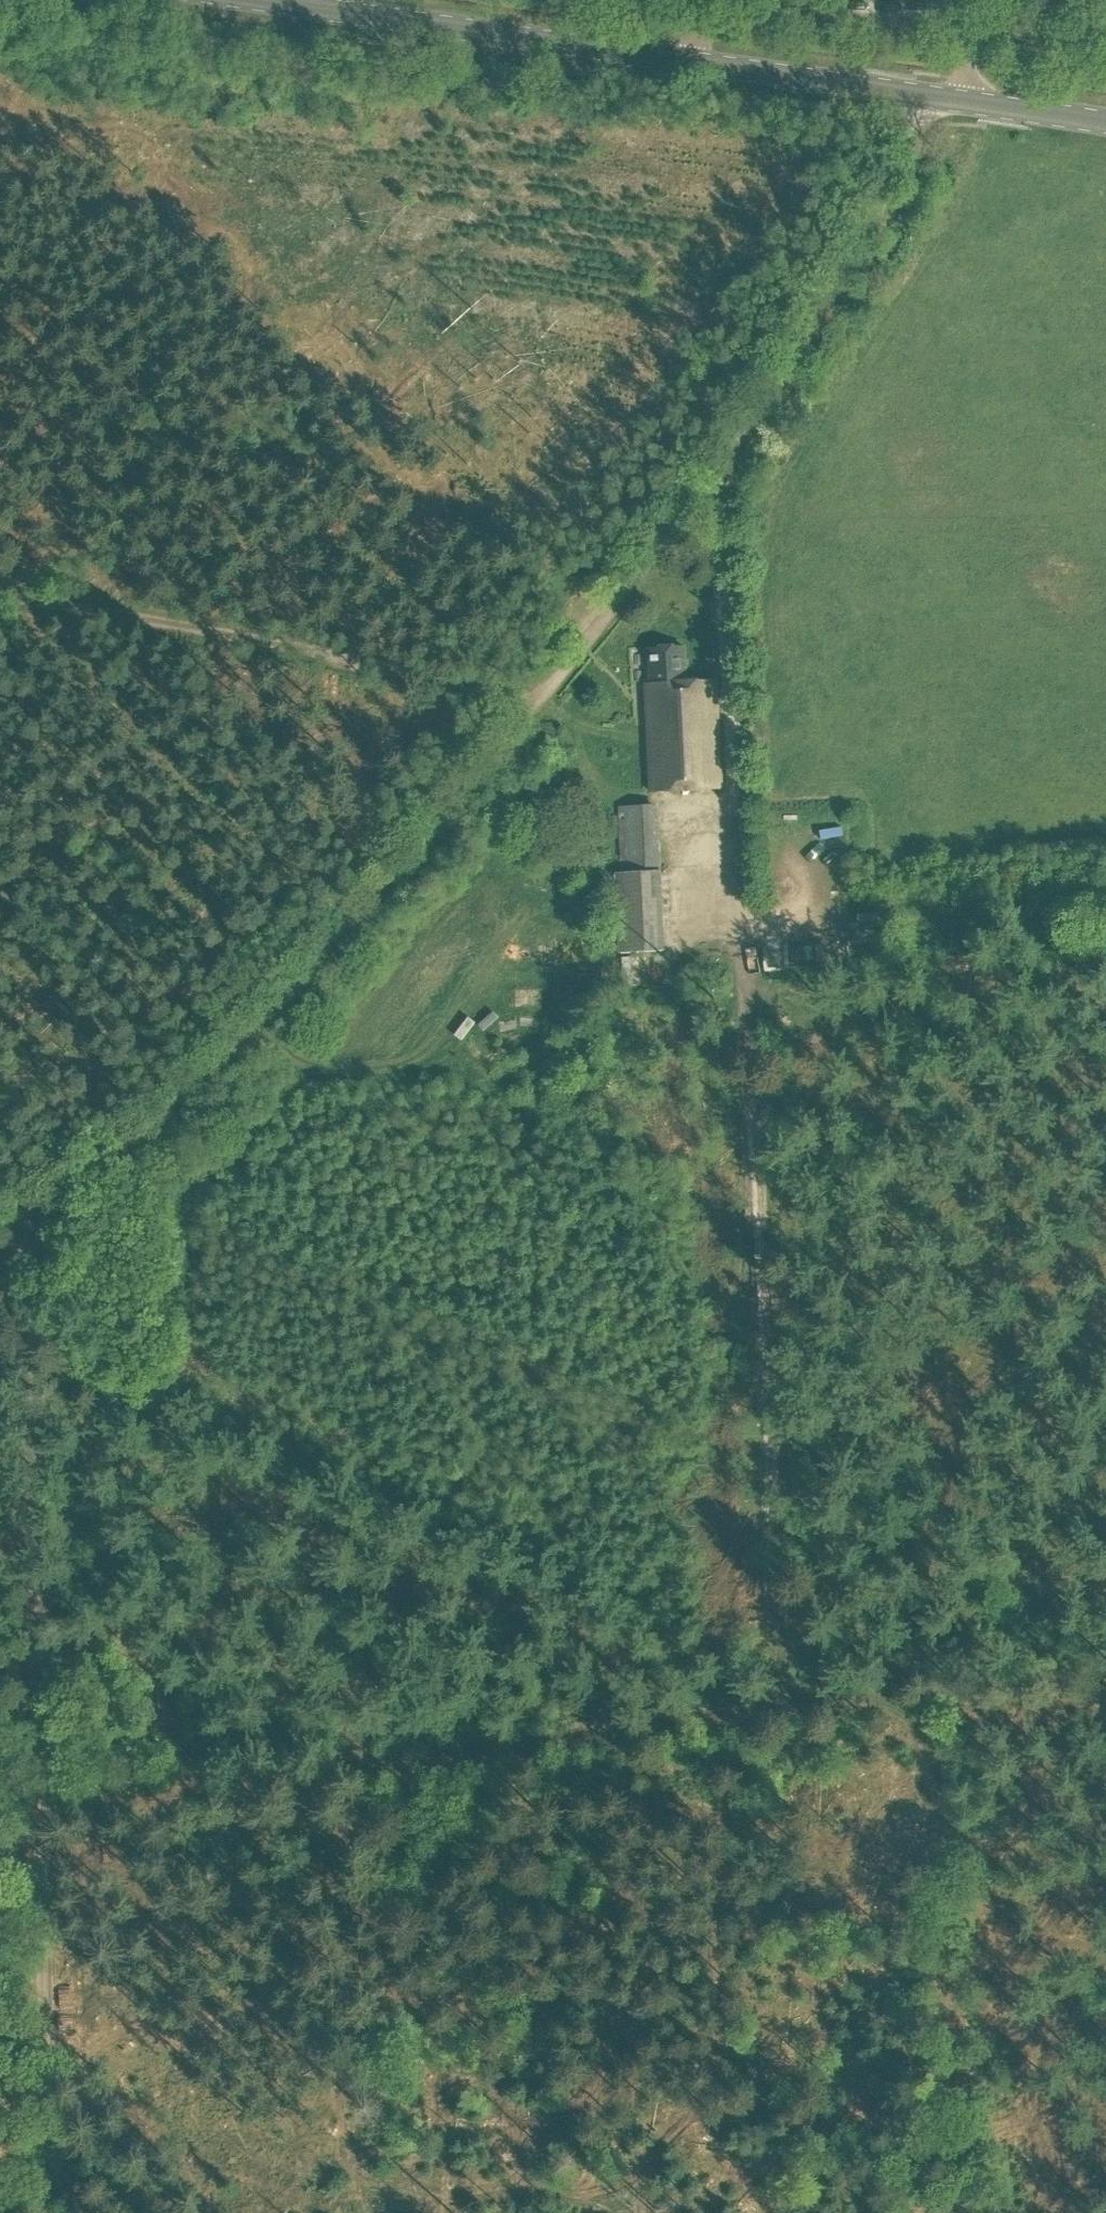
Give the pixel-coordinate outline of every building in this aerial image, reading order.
[(646,647),(648,682),(642,683),(647,791),(722,787),(716,679),(685,681),(683,646),(646,647)] [(679,931),(663,934),(666,953),(682,950),(679,931)]
